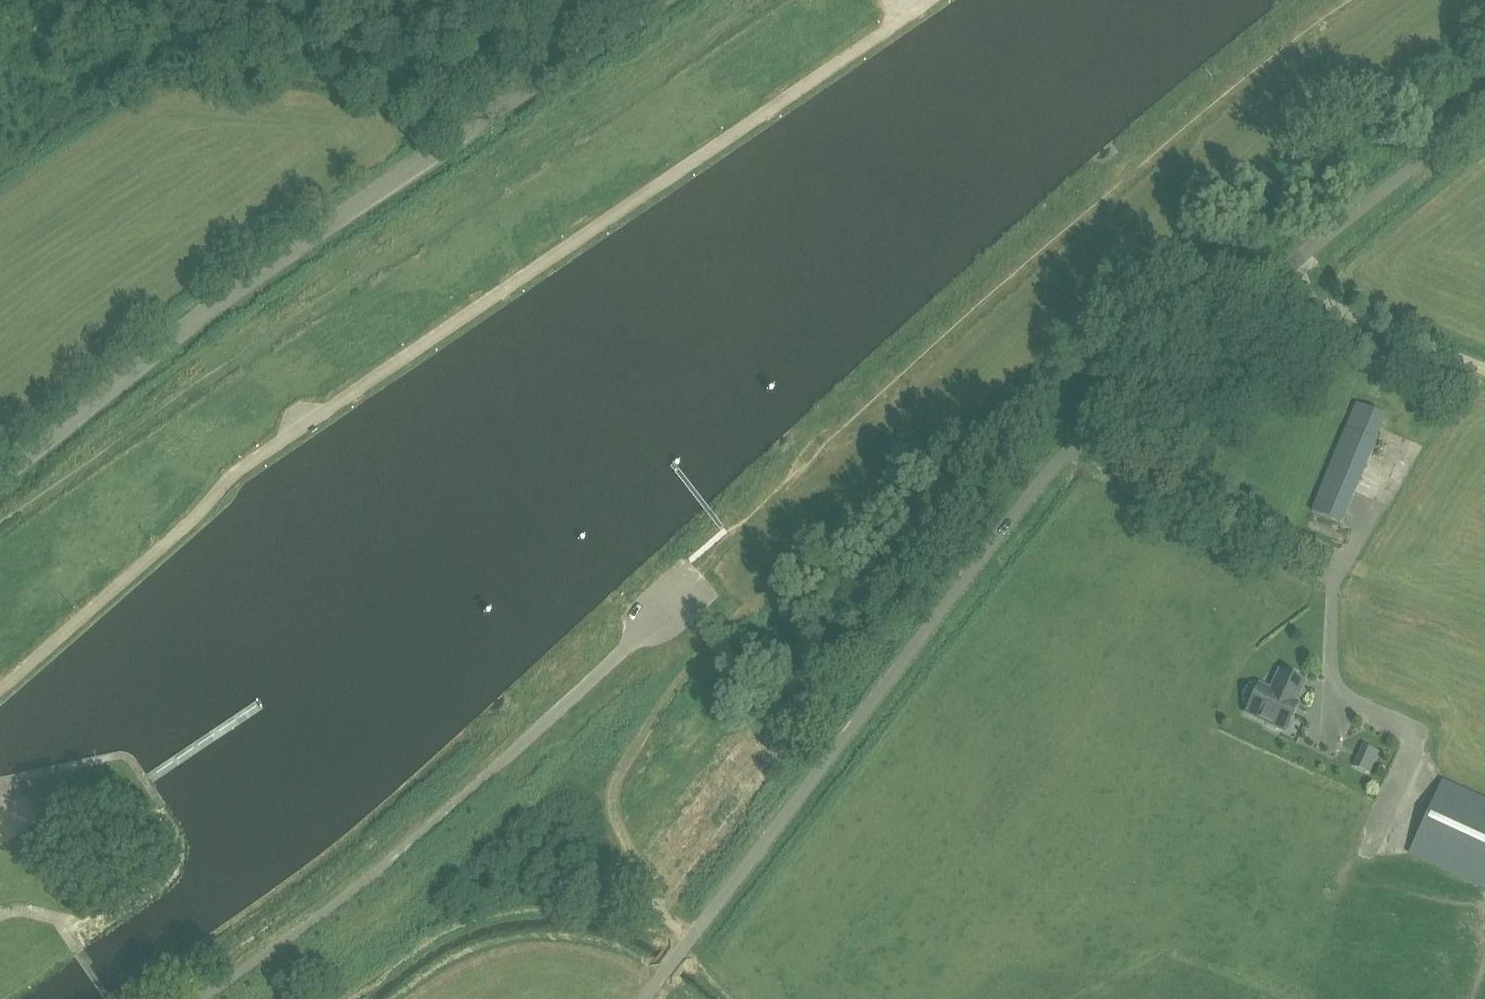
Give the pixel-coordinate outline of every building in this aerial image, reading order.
[(1325,479),(1312,510),(1341,523),(1354,491),(1325,479)] [(1251,702),(1245,714),(1257,720),(1259,725),(1266,728),(1271,727),(1283,732),(1298,702),(1294,700),(1304,680),(1281,669),(1271,689),(1260,683),(1257,689),(1252,691),(1249,697),(1251,702)] [(1377,775),(1388,754),(1376,747),(1364,768),(1377,775)] [(1442,778),(1408,853),(1484,889),(1484,798),(1442,778)]
